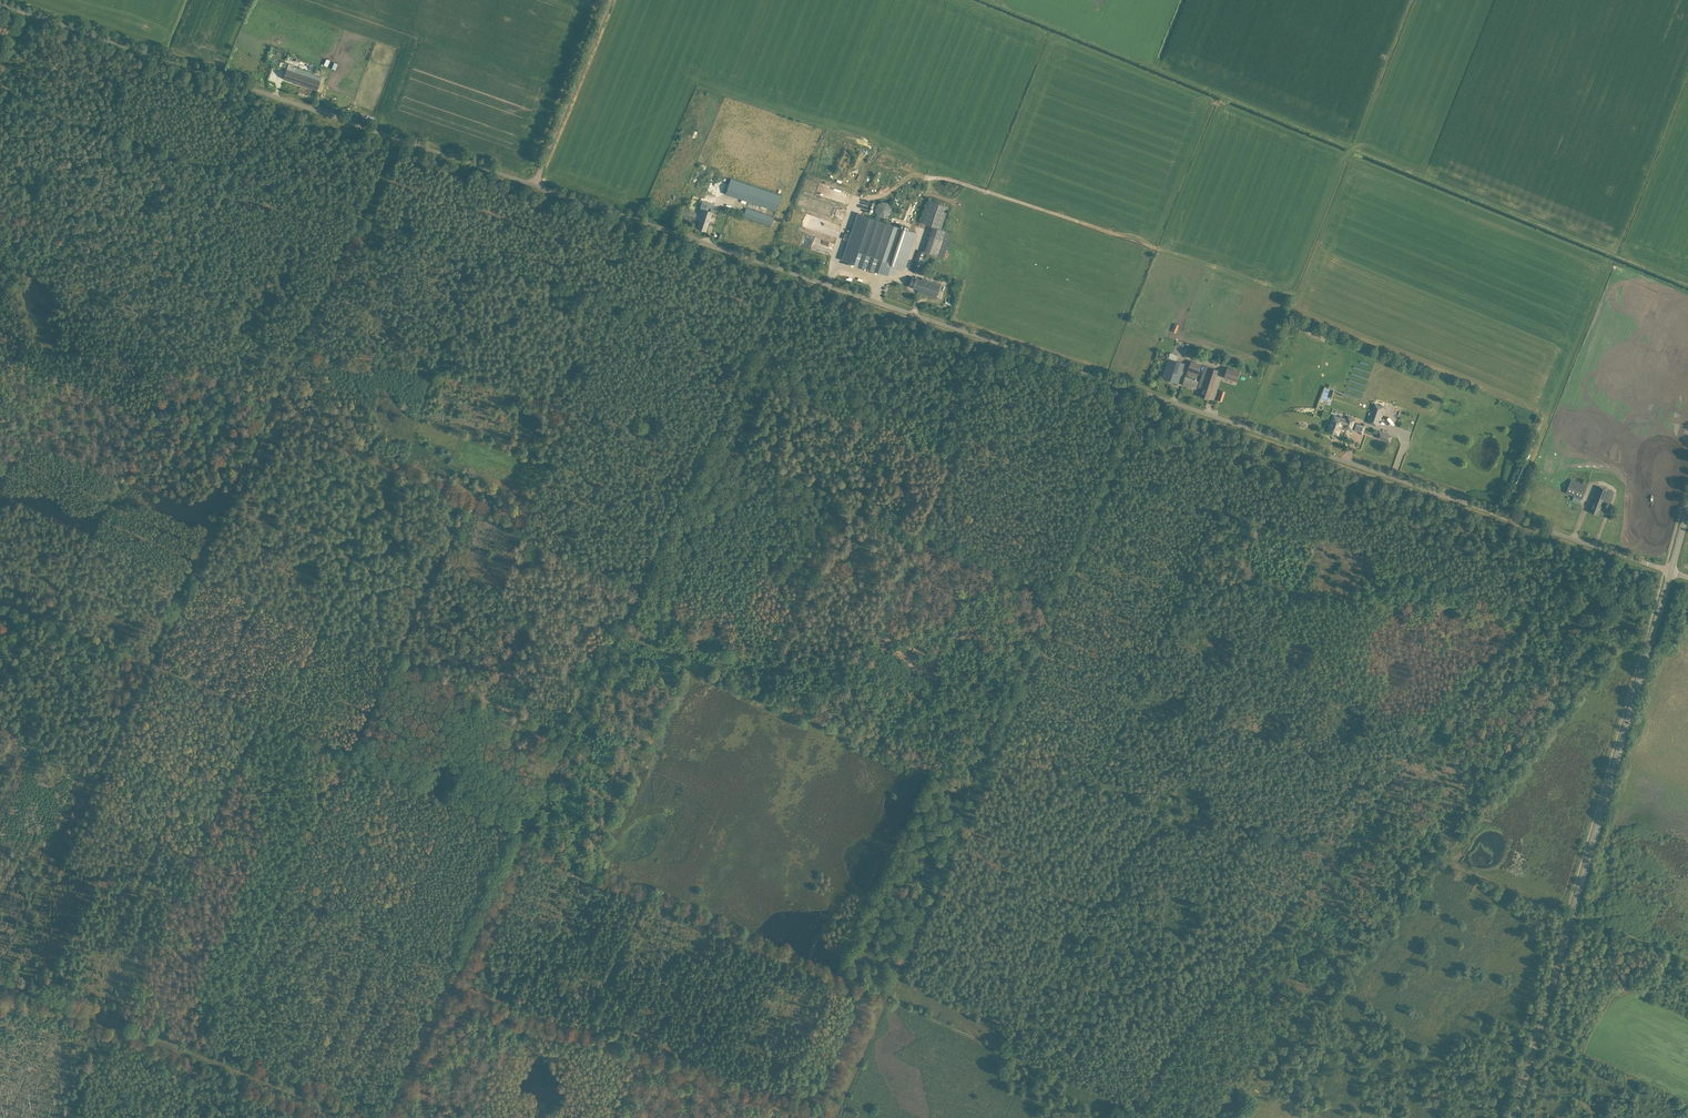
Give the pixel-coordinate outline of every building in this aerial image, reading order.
[(286,69),(285,73),(283,78),(293,81),(292,82),(317,90),(318,86),(321,77),(295,67),(294,66),(292,71),(286,69)] [(782,195),(731,178),(726,194),(743,199),(743,200),(777,211),(782,195)] [(694,189),(710,195),(714,185),(698,179),(694,189)] [(688,208),(697,211),(701,198),(693,195),(688,208)] [(700,220),(700,222),(698,227),(706,230),(715,204),(703,200),(697,219),(700,220)] [(924,251),(937,255),(946,231),(941,229),(949,207),(929,200),(921,222),(933,226),(924,251)] [(877,204),(875,211),(878,216),(885,218),(890,214),(892,208),(889,203),(882,201),(877,204)] [(744,210),(745,211),(744,216),(772,225),(774,217),(745,207),(744,210)] [(683,208),(683,210),(681,215),(695,220),(697,213),(683,208)] [(885,263),(905,269),(917,232),(858,214),(843,261),(882,273),(885,263)] [(925,252),(918,250),(911,271),(918,273),(925,252)] [(912,276),(911,280),(909,285),(918,289),(918,291),(936,297),(938,292),(938,291),(941,284),(922,278),(921,280),(912,276)] [(1184,363),(1176,360),(1177,357),(1170,355),(1162,378),(1178,383),(1184,363)] [(1186,373),(1197,376),(1201,364),(1190,360),(1186,373)] [(1205,366),(1200,382),(1198,387),(1202,388),(1199,396),(1208,399),(1218,370),(1205,366)] [(1224,376),(1236,381),(1239,371),(1227,367),(1224,376)] [(1185,376),(1184,379),(1182,384),(1196,389),(1198,381),(1196,380),(1197,379),(1195,379),(1195,380),(1185,376)] [(1375,403),(1368,421),(1377,424),(1383,406),(1375,403)] [(1329,425),(1330,425),(1328,431),(1338,434),(1342,424),(1345,425),(1345,426),(1351,428),(1355,419),(1348,416),(1347,419),(1341,417),(1340,417),(1333,415),(1331,420),(1330,421),(1329,421),(1328,423),(1328,424),(1329,425)] [(1357,422),(1355,429),(1363,431),(1365,424),(1357,422)] [(1377,437),(1387,440),(1389,434),(1379,430),(1377,437)] [(1571,479),(1568,487),(1566,492),(1582,499),(1589,482),(1583,480),(1582,483),(1571,479)] [(1605,508),(1607,504),(1613,491),(1600,486),(1590,511),(1598,514),(1601,507),(1605,508)] [(1617,523),(1610,520),(1607,526),(1615,529),(1617,523)]
